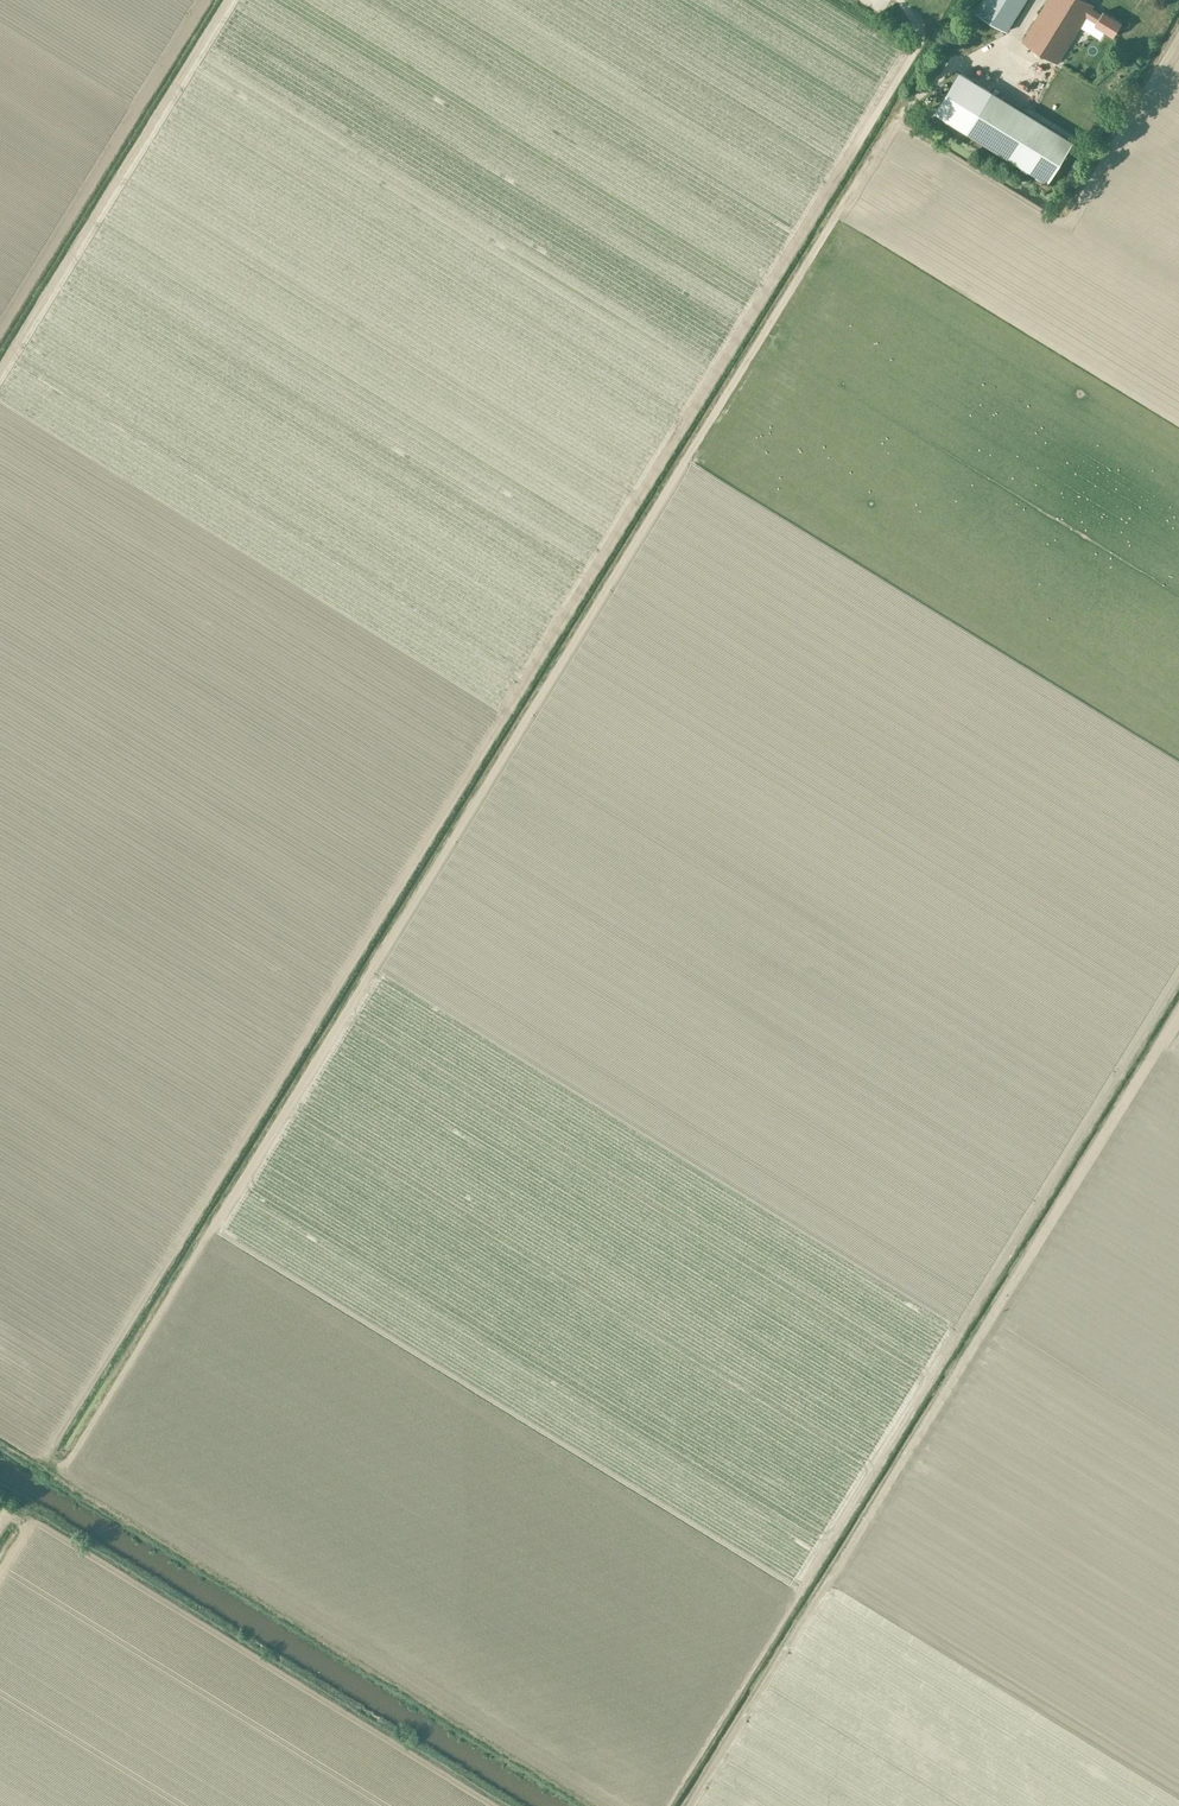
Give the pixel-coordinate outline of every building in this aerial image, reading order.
[(1025,0),(981,0),(974,11),(1006,31),(1025,0)] [(1119,23),(1100,11),(1099,14),(1089,8),(1091,5),(1082,0),(1045,0),(1020,41),(1055,62),(1084,16),(1093,23),(1092,25),(1111,36),(1119,23)] [(960,73),(934,114),(1044,182),(1070,141),(960,73)]
